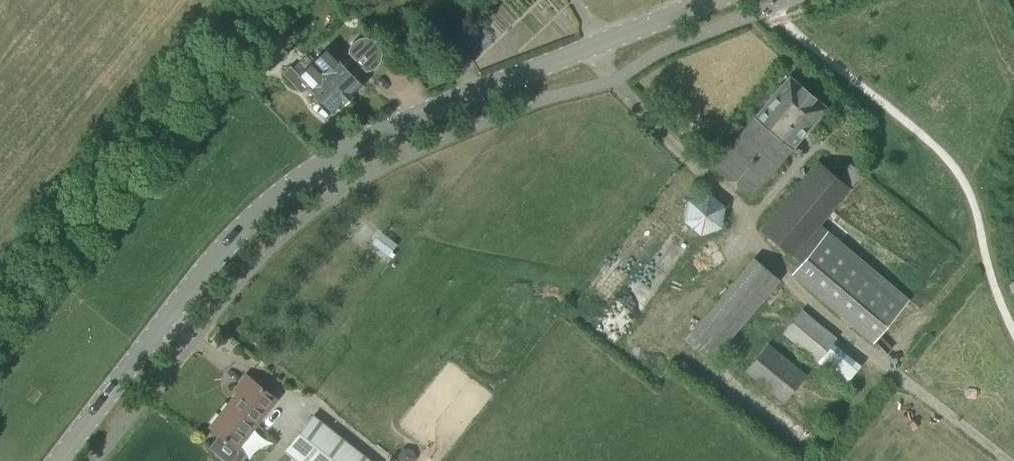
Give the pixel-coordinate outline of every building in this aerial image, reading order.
[(313,62),(348,99),(350,97),(352,95),(362,85),(356,78),(363,69),(365,71),(368,71),(370,70),(373,69),(375,67),(377,65),(379,63),(380,61),(381,58),(382,55),(382,52),(381,50),(380,47),(379,44),(377,42),(375,40),(372,39),(369,38),(367,37),(364,37),(361,37),(358,38),(355,40),(353,41),(352,43),(350,45),(349,47),(348,50),(348,52),(351,56),(343,64),(334,55),(329,49),(328,48),(318,58),(314,61),(313,62)] [(290,66),(283,72),(301,92),(307,86),(309,88),(333,113),(344,102),(348,99),(313,62),(299,75),(290,66)] [(750,199),(826,108),(789,76),(712,167),(750,199)] [(838,178),(818,162),(760,230),(800,264),(791,274),(872,342),(908,300),(819,225),(862,175),(849,165),(838,178)] [(689,200),(685,220),(701,234),(721,228),(725,207),(709,193),(689,200)] [(373,244),(389,256),(397,245),(381,234),(373,244)] [(716,354),(779,280),(753,259),(691,332),(716,354)] [(802,311),(783,333),(816,362),(835,339),(802,311)] [(782,402),(805,376),(767,344),(745,371),(782,402)] [(830,346),(817,361),(844,384),(857,369),(830,346)] [(237,448),(276,399),(246,375),(236,388),(239,390),(210,427),(224,438),(223,438),(226,440),(237,448)] [(312,418),(285,453),(296,460),(367,460),(312,418)] [(397,456),(399,460),(413,460),(415,458),(411,450),(402,449),(397,456)]
